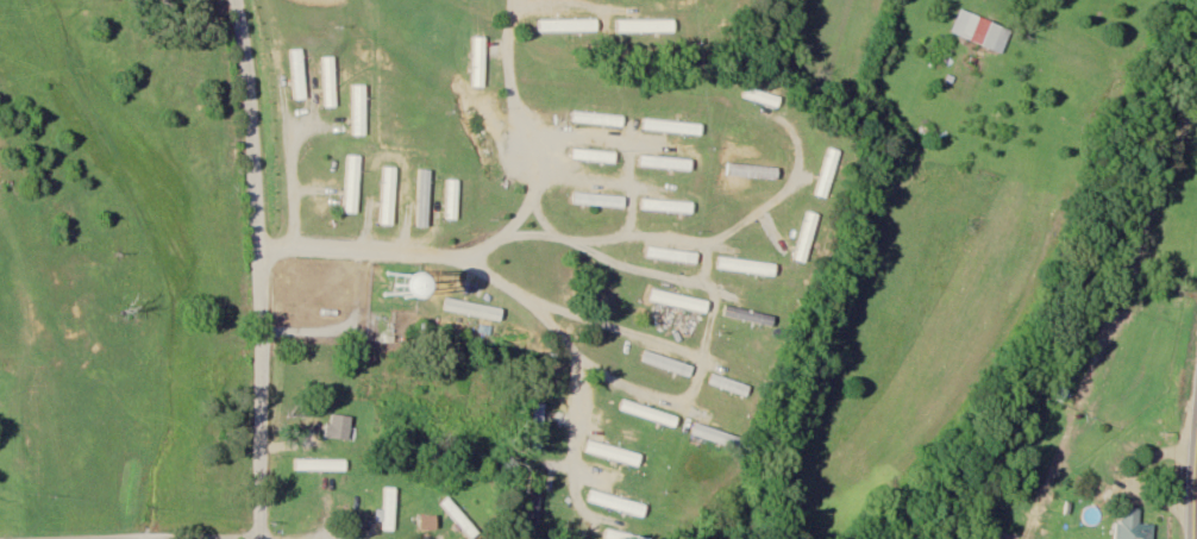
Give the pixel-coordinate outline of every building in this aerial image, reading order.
[(1013,29),(983,17),(969,53),(986,60),(991,48),(1003,54),(1013,29)] [(296,99),(307,99),(307,49),(296,49),(296,99)] [(327,107),(338,107),(338,57),(327,57),(327,107)] [(745,97),(780,108),(784,98),(749,86),(745,97)] [(574,124),(625,125),(626,114),(575,113),(574,124)] [(646,129),(704,136),(706,125),(647,118),(646,129)] [(843,151),(831,148),(817,195),(828,199),(843,151)] [(574,160),(618,162),(618,151),(575,149),(574,160)] [(695,157),(643,157),(643,168),(695,168),(695,157)] [(390,218),(375,217),(377,159),(393,161),(390,218)] [(398,225),(398,167),(386,167),(386,225),(398,225)] [(433,169),(420,169),(420,226),(433,226),(433,169)] [(575,205),(627,207),(628,196),(576,193),(575,205)] [(696,201),(644,200),(644,211),(696,212),(696,201)] [(701,252),(649,247),(648,258),(700,264),(701,252)] [(719,270),(778,277),(780,264),(721,256),(719,270)] [(651,304),(709,314),(711,300),(653,291),(651,304)] [(505,310),(449,298),(446,311),(503,323),(505,310)] [(774,328),(777,318),(727,304),(724,314),(774,328)] [(644,362),(692,378),(695,367),(647,351),(644,362)] [(711,383),(748,399),(753,389),(715,372),(711,383)] [(678,428),(681,417),(624,401),(621,412),(678,428)] [(545,452),(545,403),(534,403),(534,452),(545,452)] [(351,442),(356,419),(334,413),(329,437),(351,442)] [(591,455),(641,467),(644,455),(593,443),(591,455)] [(349,472),(349,461),(298,461),(298,472),(349,472)] [(540,529),(545,472),(533,471),(528,528),(540,529)] [(397,531),(397,488),(386,488),(386,531),(397,531)] [(649,505),(594,492),(591,505),(646,517),(649,505)] [(474,538),(481,532),(449,499),(442,507),(474,538)] [(1116,538),(1155,538),(1155,525),(1141,524),(1142,509),(1125,508),(1124,524),(1117,524),(1116,538)] [(607,529),(605,538),(648,538),(607,529)]
